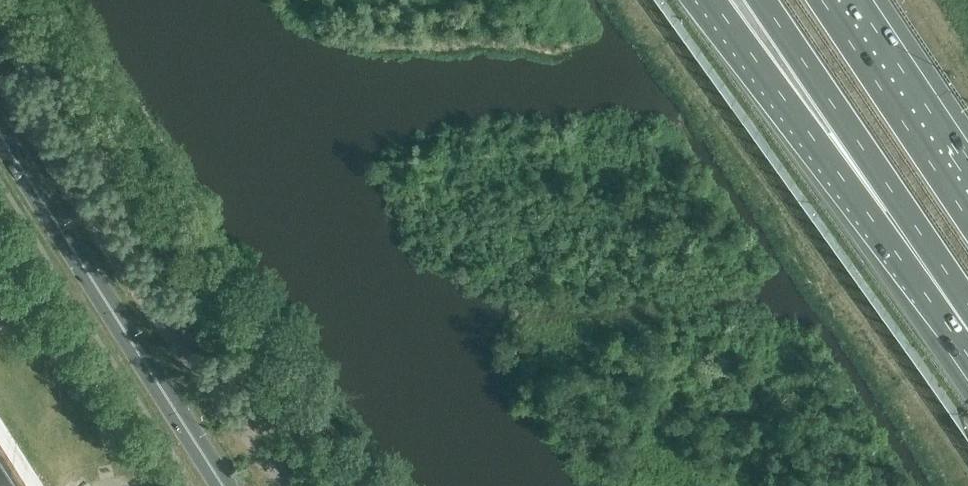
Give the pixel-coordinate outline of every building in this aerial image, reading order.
[(0,415),(0,485),(45,485),(0,415)]
